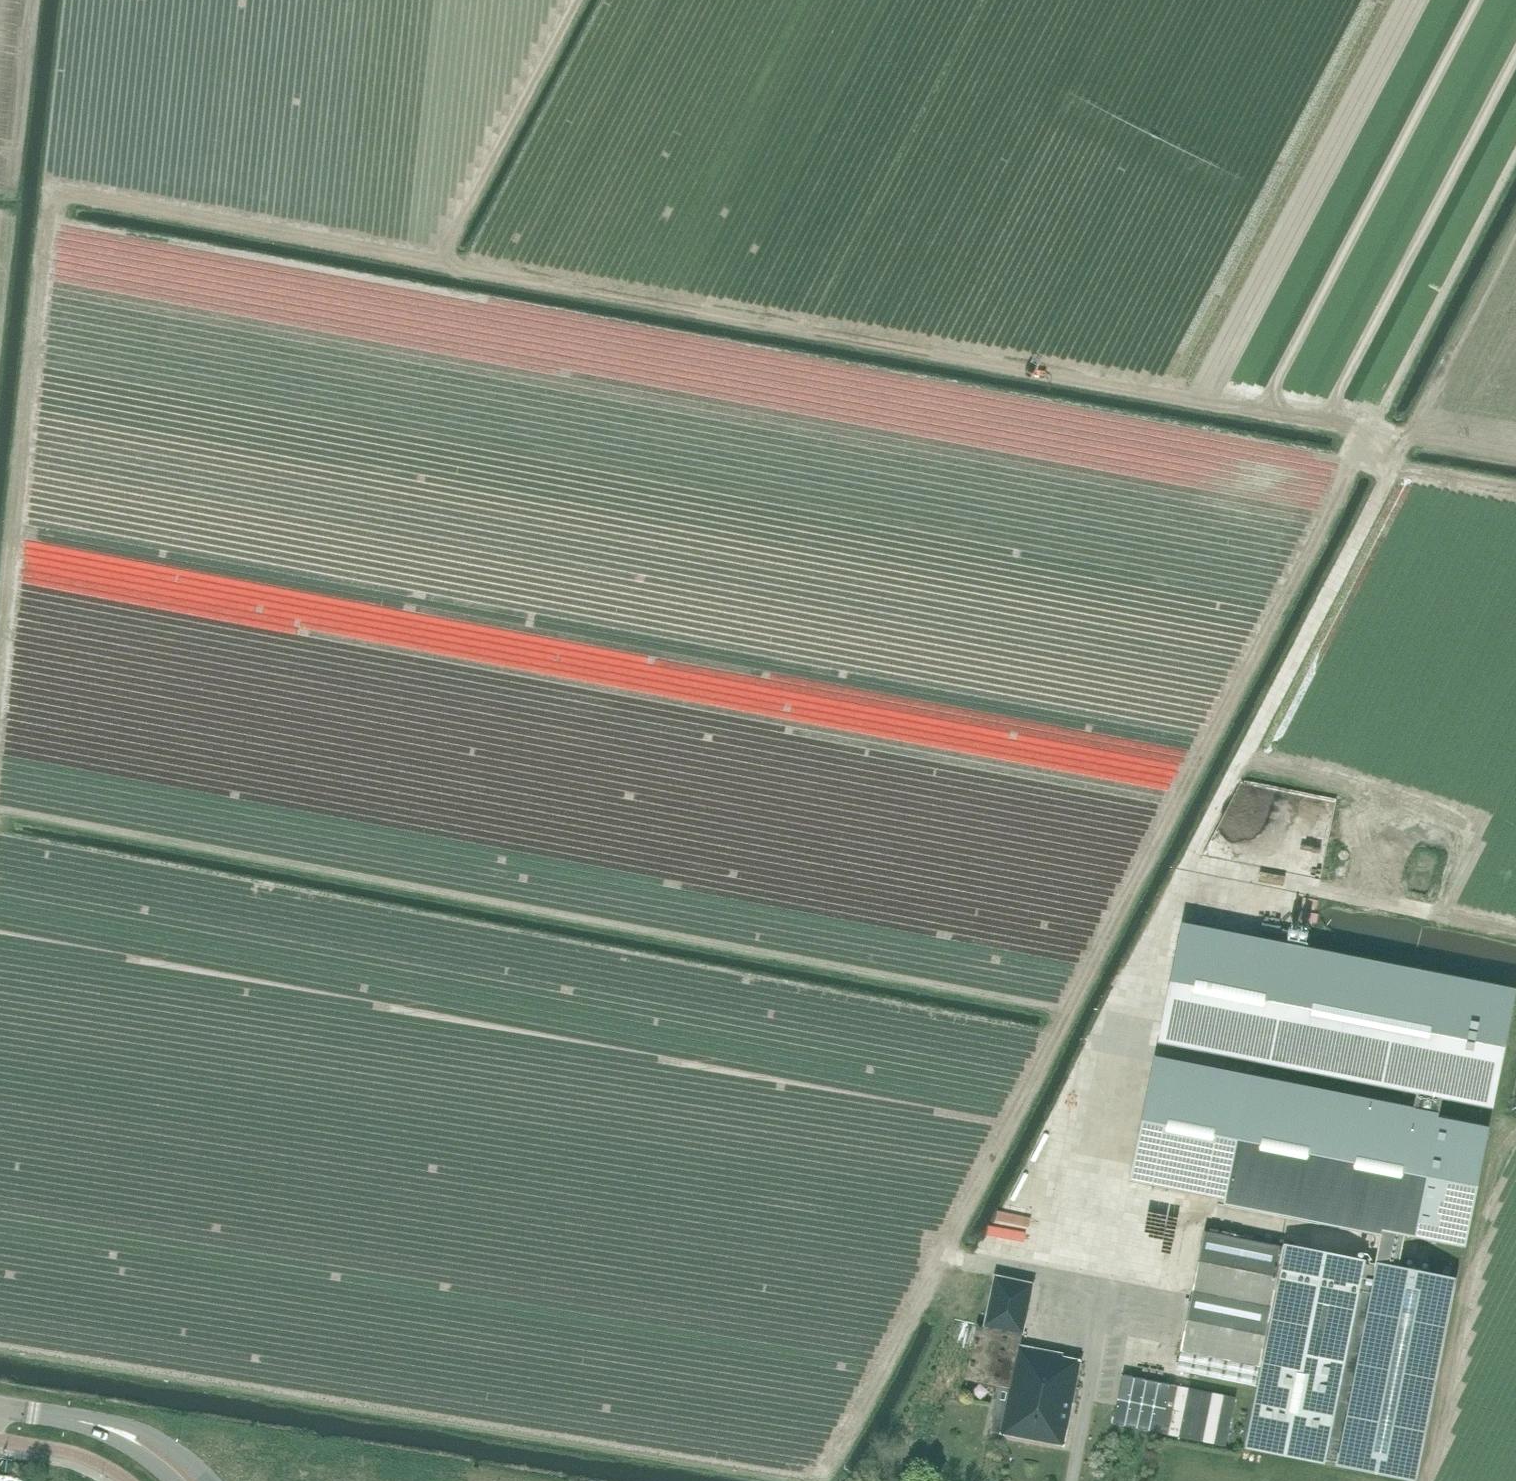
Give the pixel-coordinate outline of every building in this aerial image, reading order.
[(1182,918),(1158,1037),(1276,1060),(1417,1088),(1412,1112),(1436,1117),(1441,1093),(1490,1103),(1514,984),(1299,941),(1182,918)] [(1462,1246),(1486,1126),(1436,1117),(1412,1112),(1154,1060),(1153,1063),(1130,1181),(1381,1230),(1378,1250),(1376,1259),(1375,1264),(1398,1269),(1399,1263),(1402,1251),(1405,1235),(1433,1240),(1462,1246)] [(1107,1192),(1097,1256),(1177,1268),(1187,1206),(1133,1198),(1132,1208),(1126,1207),(1128,1195),(1107,1192)] [(1012,1228),(1015,1209),(1000,1207),(997,1226),(1012,1228)] [(1180,1350),(1261,1365),(1341,1380),(1342,1380),(1353,1322),(1364,1264),(1365,1262),(1203,1232),(1180,1350)] [(1364,1264),(1353,1322),(1342,1380),(1341,1380),(1325,1460),(1416,1478),(1455,1282),(1364,1264)] [(1033,1284),(995,1276),(985,1326),(977,1324),(966,1379),(999,1386),(992,1419),(994,1419),(991,1432),(1064,1446),(1081,1361),(1063,1357),(1063,1354),(1020,1346),(1033,1284)] [(1325,1460),(1341,1380),(1261,1365),(1246,1444),(1325,1460)] [(1171,1385),(1123,1375),(1113,1423),(1161,1433),(1171,1385)] [(1236,1398),(1177,1386),(1168,1435),(1226,1446),(1236,1398)] [(890,1442),(887,1459),(898,1462),(901,1445),(890,1442)] [(1116,1480),(1118,1480),(1128,1480),(1129,1472),(1118,1470),(1116,1480)]
